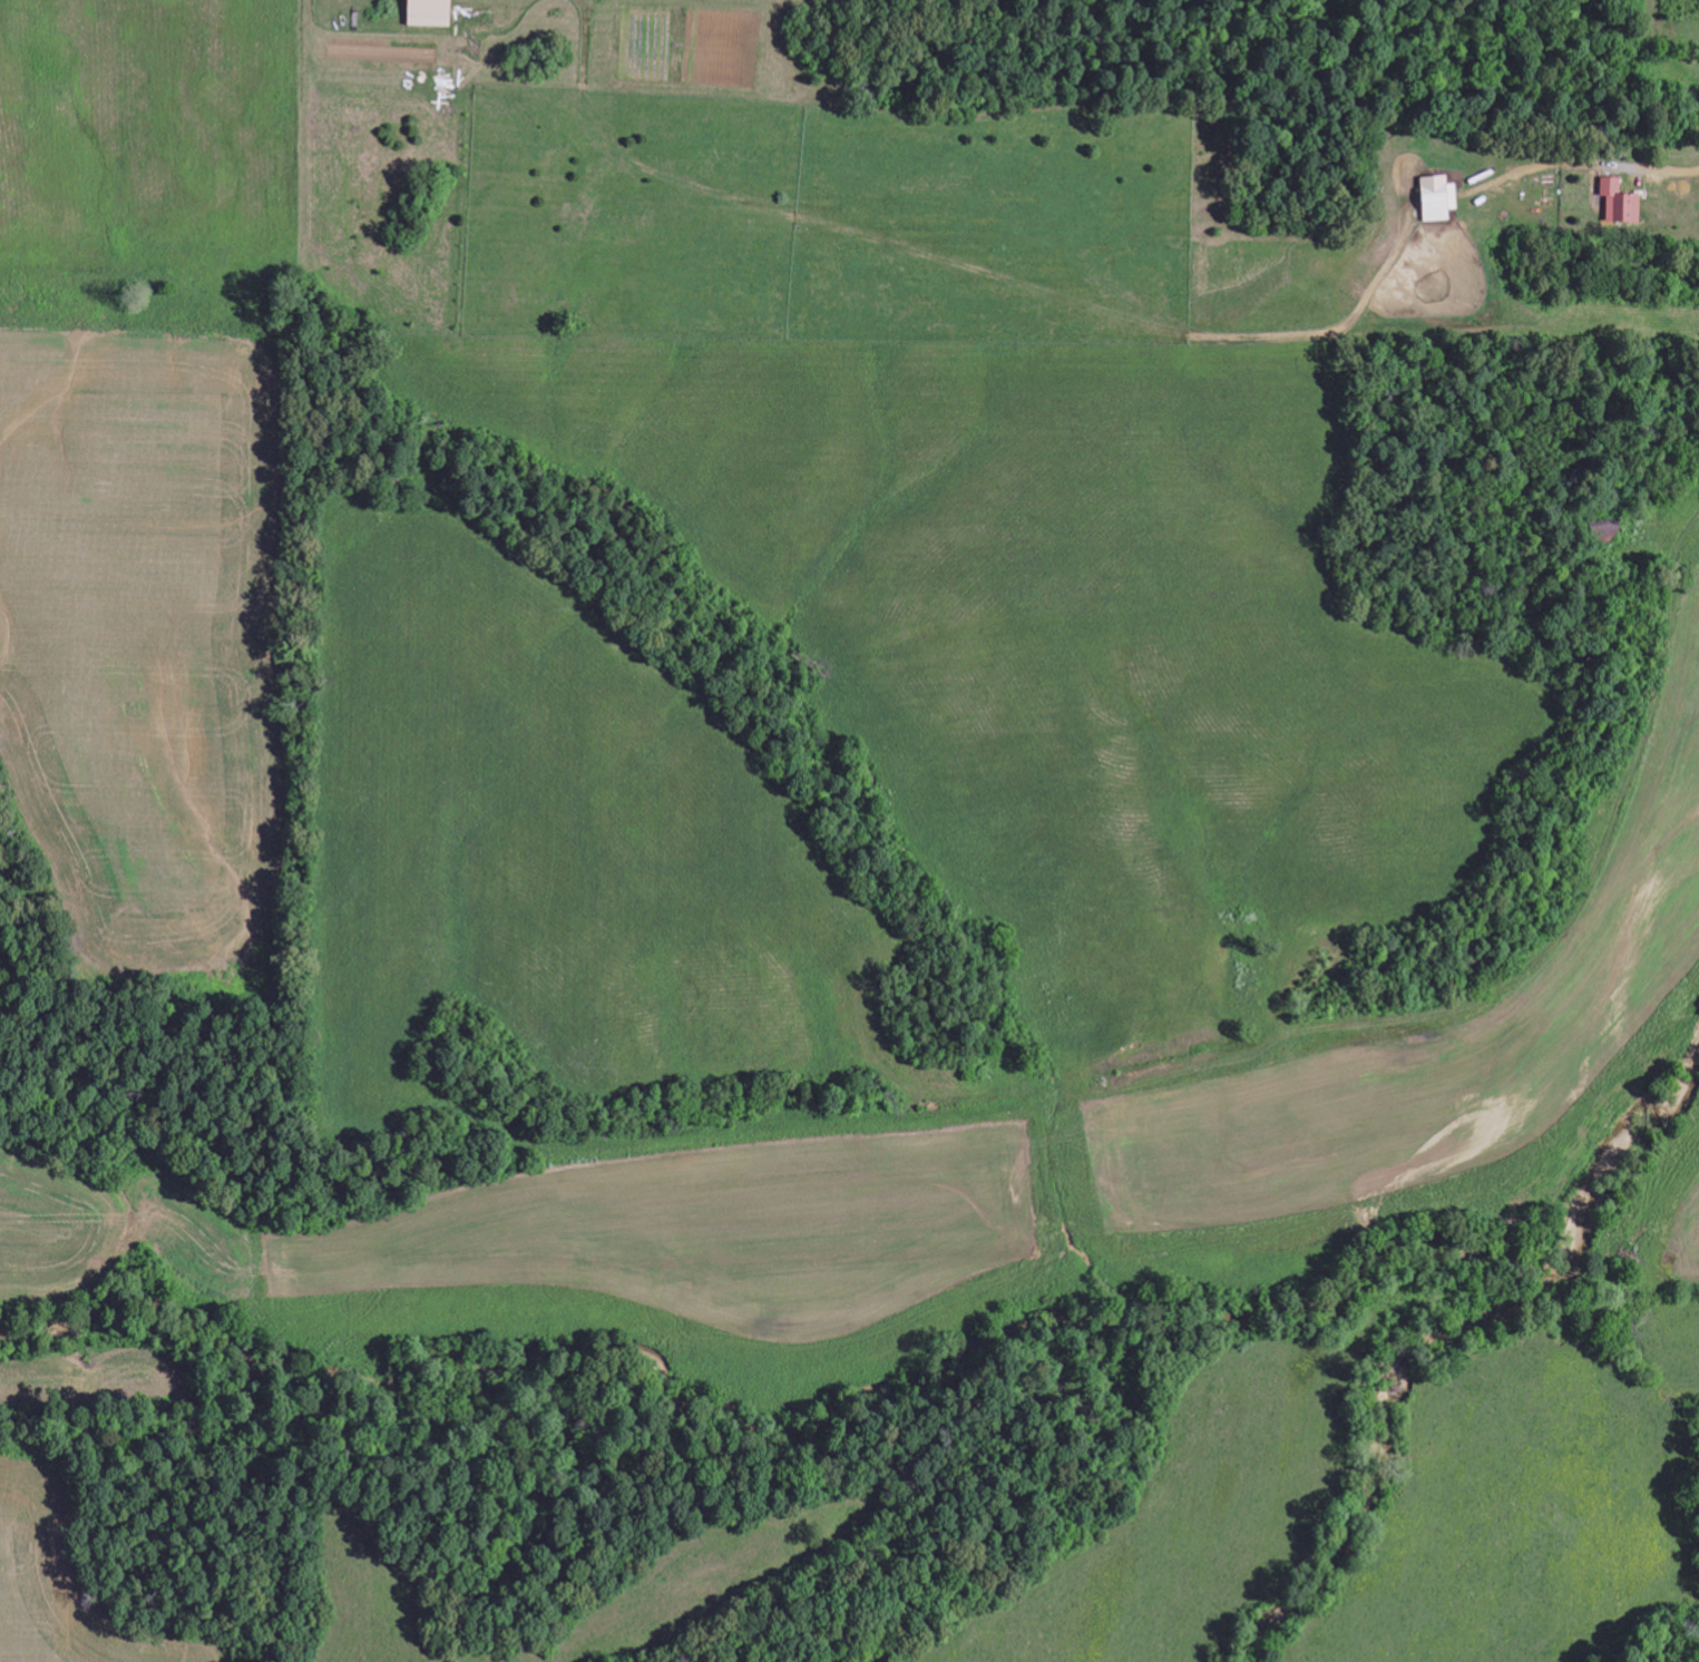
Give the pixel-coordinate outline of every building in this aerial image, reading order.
[(409,27),(451,27),(452,0),(410,0),(409,27)] [(1609,197),(1608,222),(1639,223),(1640,196),(1621,195),(1621,178),(1602,177),(1601,197),(1609,197)]
